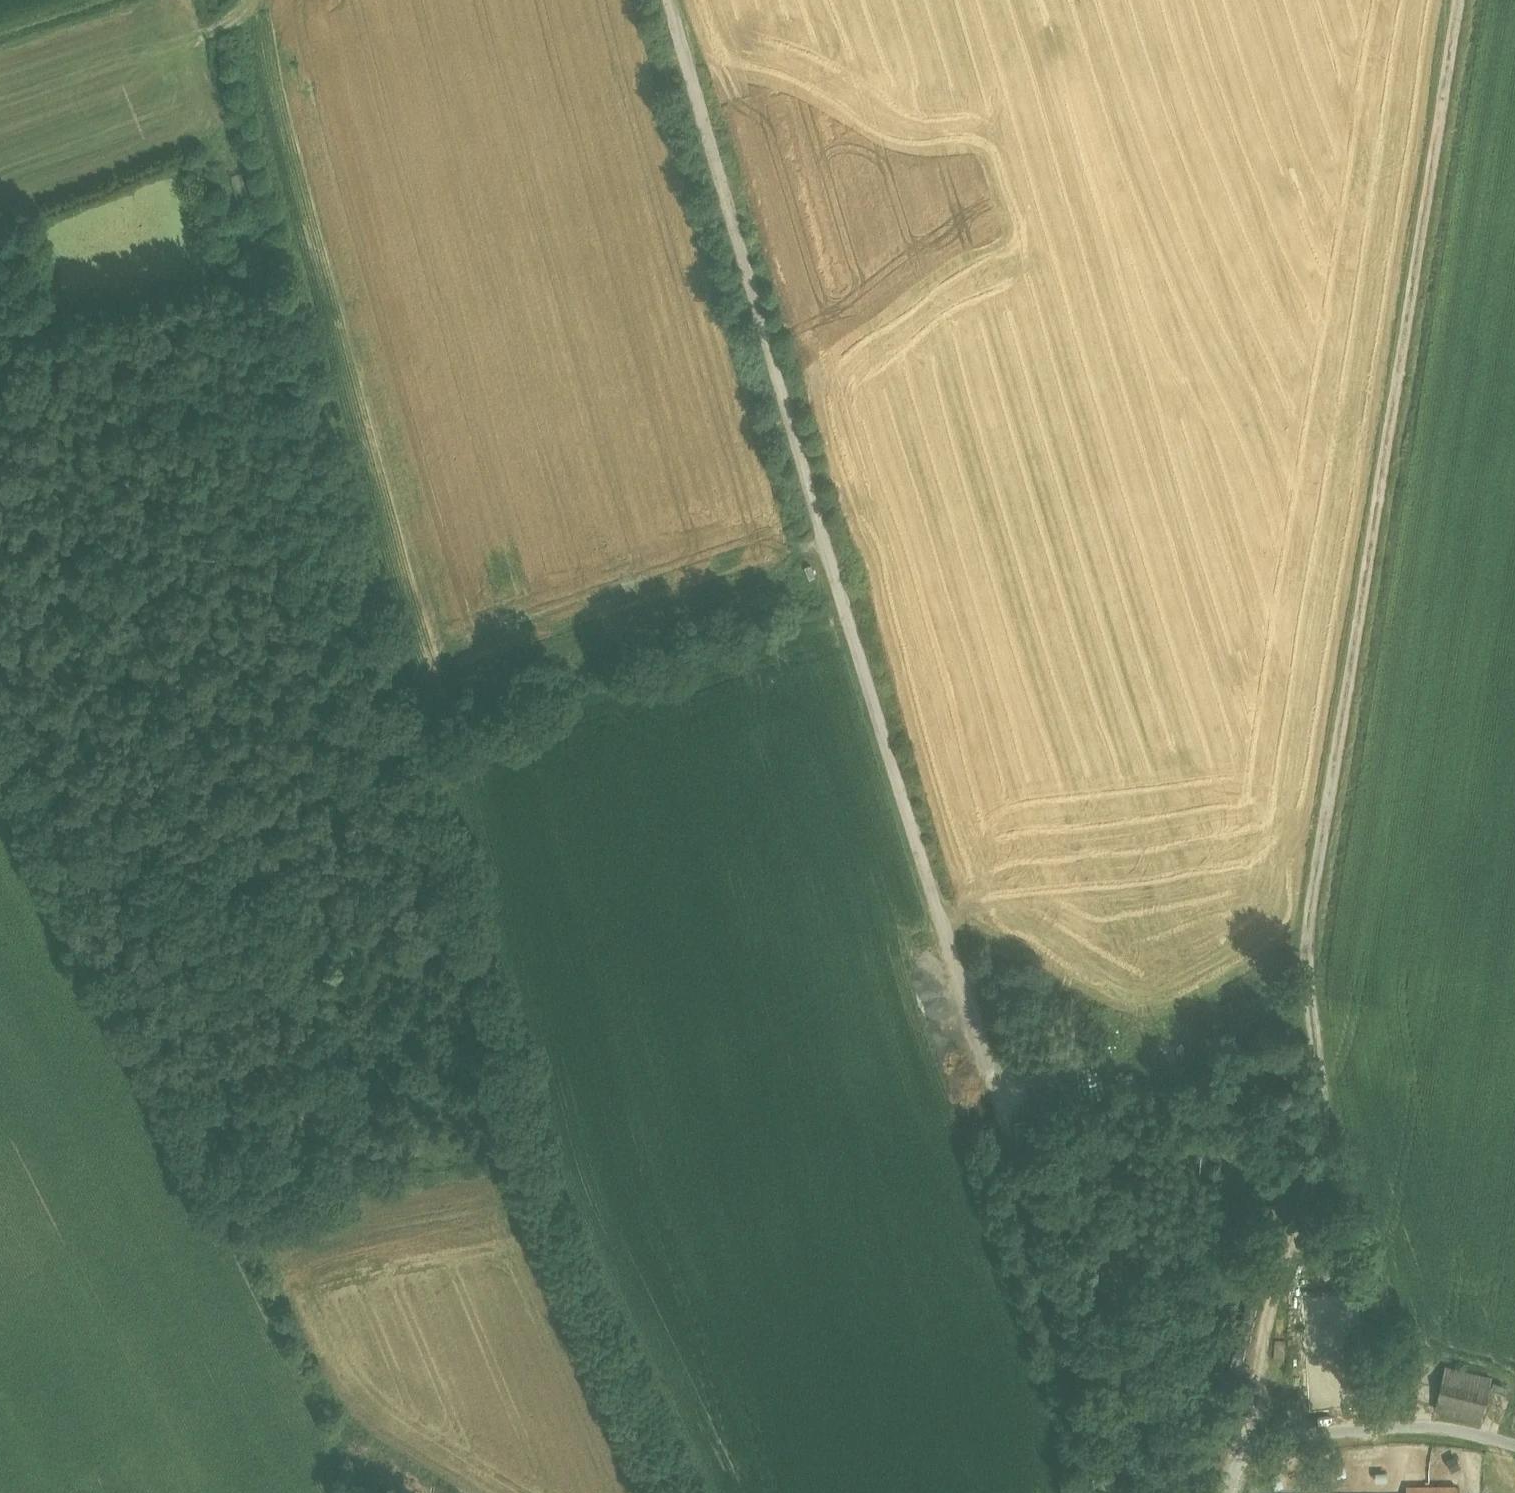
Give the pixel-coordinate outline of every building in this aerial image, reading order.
[(1493,1379),(1446,1367),(1436,1409),(1484,1421),(1493,1379)]
